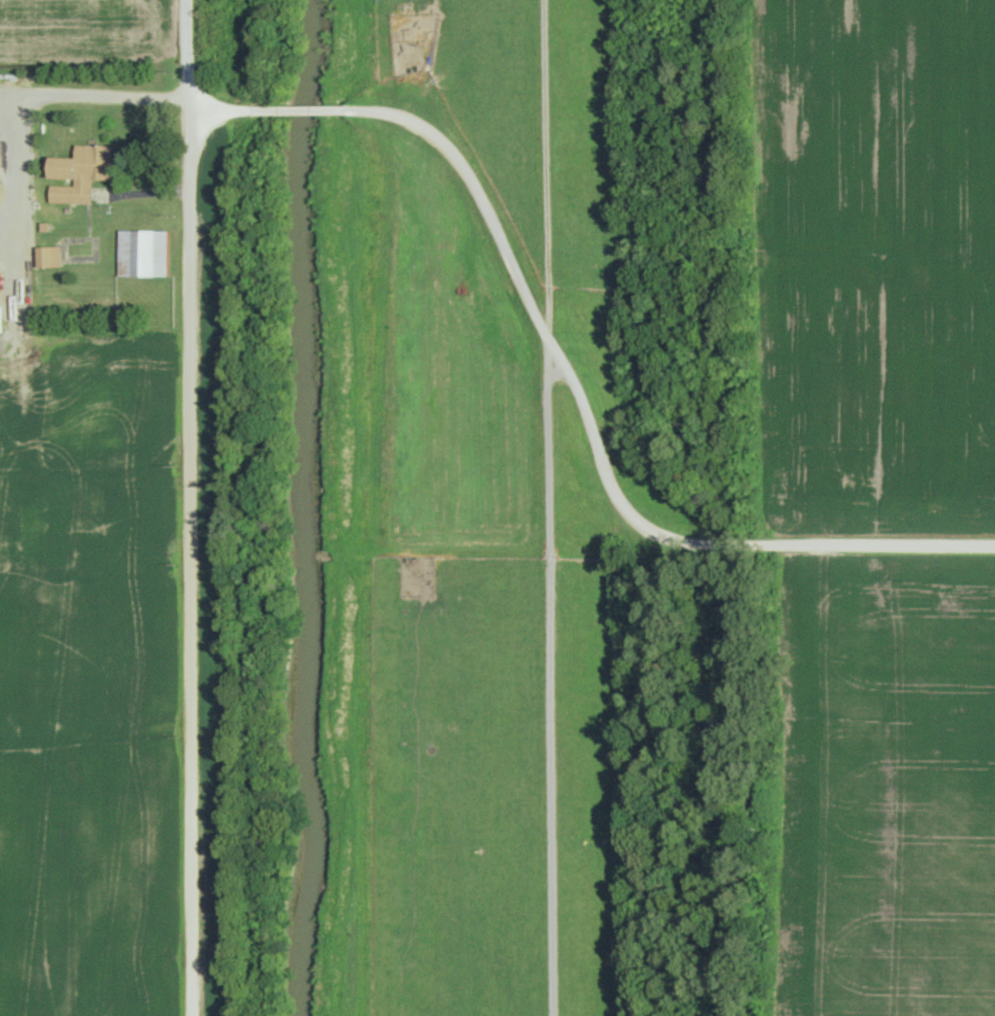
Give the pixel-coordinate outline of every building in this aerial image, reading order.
[(118,148),(80,146),(79,160),(53,159),(53,180),(79,181),(79,188),(55,187),(55,204),(97,205),(97,181),(117,182),(118,148)] [(172,233),(124,232),(124,278),(172,279),(172,233)] [(67,248),(42,249),(43,270),(67,269),(67,248)]
